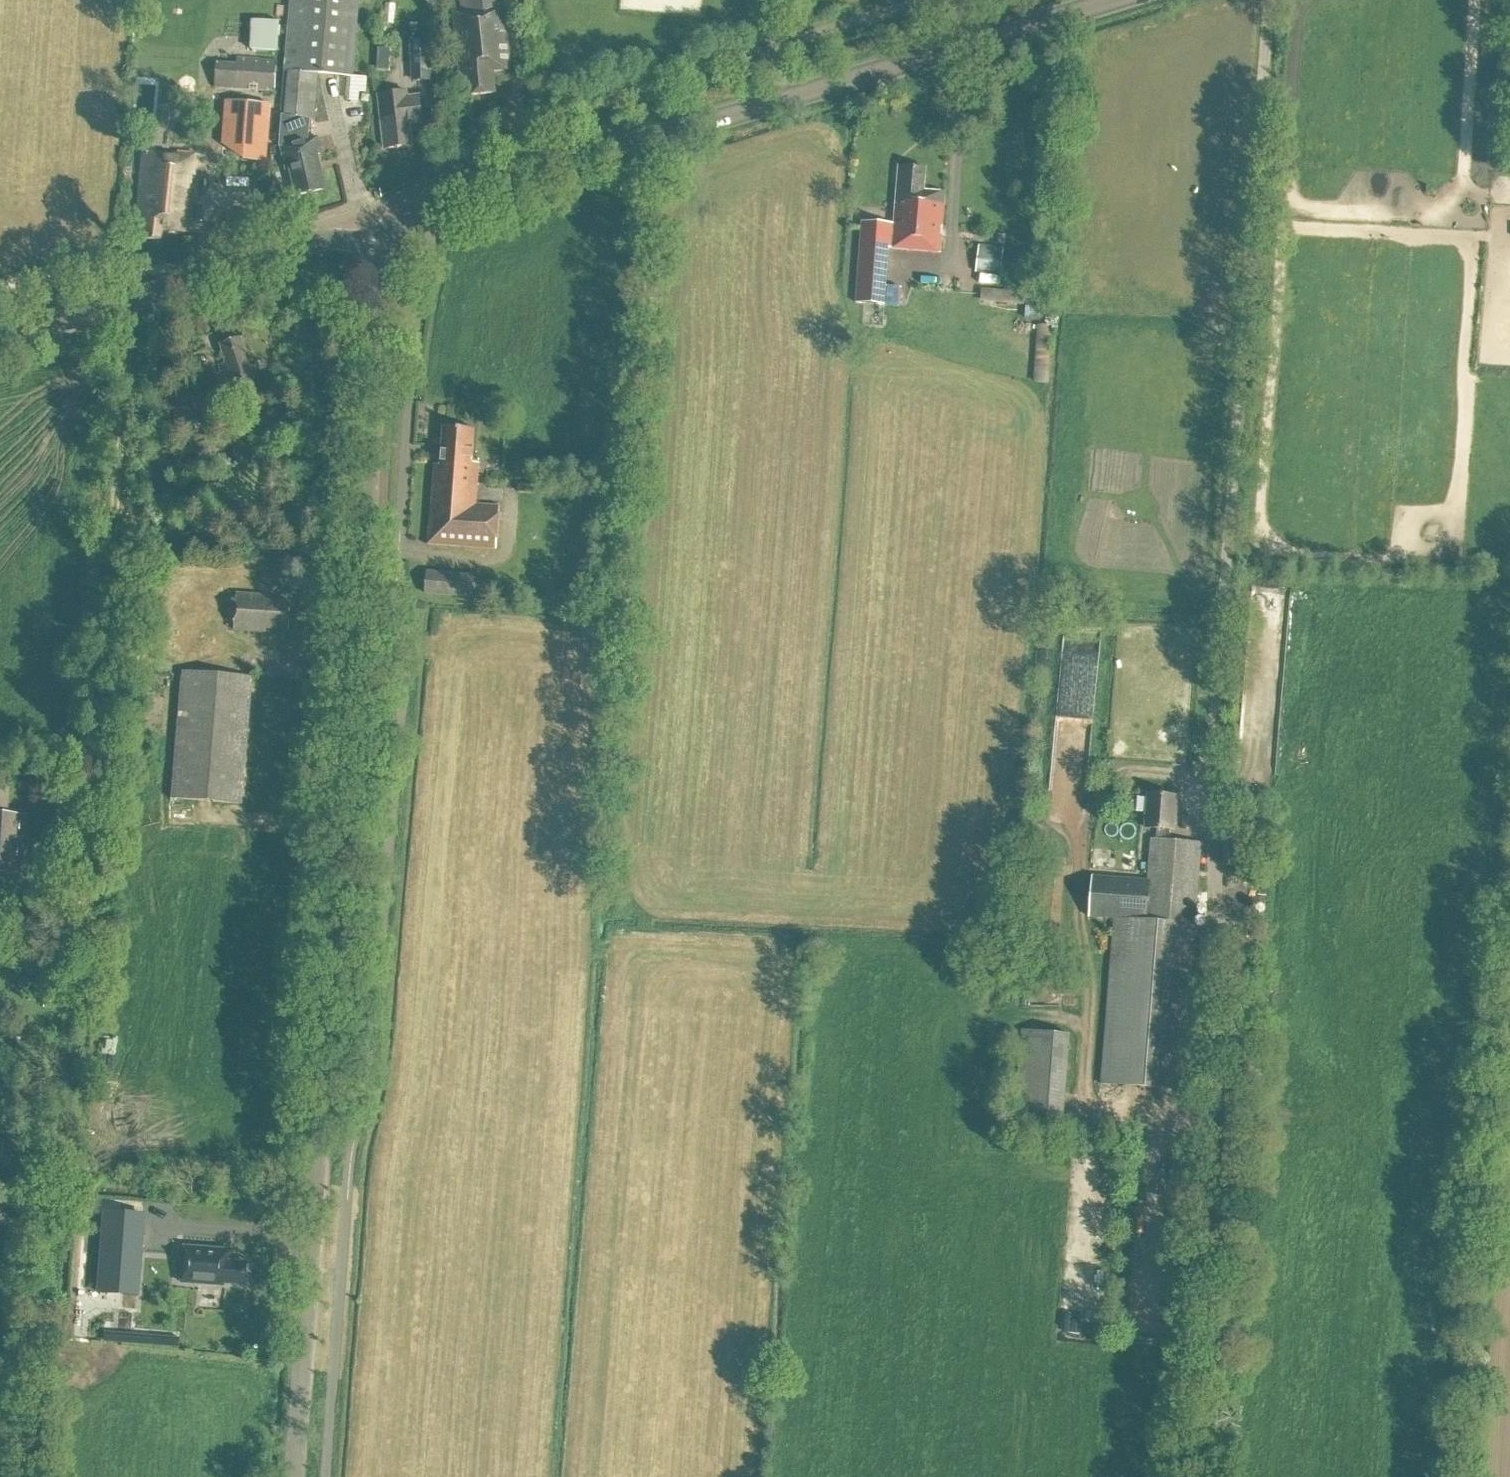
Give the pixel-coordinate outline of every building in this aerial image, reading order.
[(285,71),(289,72),(286,117),(282,117),(280,146),(286,171),(290,170),(296,196),(326,190),(316,156),(320,155),(315,139),(303,141),(303,119),(309,120),(313,74),(353,77),(359,0),(291,0),(285,71)] [(504,0),(462,0),(463,11),(454,12),(460,75),(464,74),(466,96),(496,93),(494,72),(511,70),(504,0)] [(252,22),(251,52),(277,54),(278,23),(252,22)] [(409,43),(410,83),(431,83),(430,42),(409,43)] [(235,60),(235,65),(216,64),(215,90),(248,92),(248,87),(256,88),(256,92),(274,94),(276,62),(235,60)] [(451,90),(451,80),(437,79),(436,89),(451,90)] [(416,97),(404,98),(403,93),(378,95),(385,150),(412,147),(409,125),(419,124),(416,97)] [(223,145),(245,147),(244,161),(267,163),(271,104),(225,101),(223,145)] [(185,232),(190,176),(192,176),(193,157),(143,153),(137,215),(143,215),(141,240),(160,241),(161,230),(185,232)] [(940,253),(945,193),(924,191),(926,169),(899,167),(894,225),(890,225),(890,224),(860,222),(853,305),(900,308),(902,288),(885,286),(888,249),(940,253)] [(1000,276),(1003,248),(978,246),(975,274),(1000,276)] [(980,290),(979,303),(1027,306),(1026,320),(1052,322),(1054,295),(980,290)] [(1038,325),(1034,383),(1050,384),(1054,326),(1038,325)] [(232,393),(233,398),(245,395),(243,390),(261,384),(251,355),(248,356),(242,339),(221,345),(226,363),(223,364),(232,393)] [(168,395),(178,432),(211,422),(201,386),(168,395)] [(434,464),(428,545),(497,550),(500,507),(476,505),(479,464),(473,463),(475,430),(443,427),(441,465),(434,464)] [(427,572),(426,594),(472,597),(474,575),(427,572)] [(266,633),(266,629),(288,631),(291,602),(268,600),(269,596),(237,594),(234,631),(266,633)] [(180,671),(170,799),(240,805),(251,677),(180,671)] [(20,879),(25,816),(5,814),(7,789),(0,789),(0,878),(20,879)] [(1114,919),(1101,1084),(1182,1090),(1201,844),(1169,841),(1169,830),(1175,830),(1177,797),(1148,795),(1146,828),(1157,829),(1156,840),(1151,840),(1148,881),(1092,877),(1089,917),(1114,919)] [(1014,1128),(1062,1132),(1071,1034),(1023,1030),(1014,1128)] [(104,1196),(96,1277),(137,1280),(144,1200),(104,1196)] [(231,1250),(184,1247),(181,1283),(224,1286),(224,1284),(246,1286),(247,1263),(230,1262),(231,1250)] [(1103,1333),(1104,1299),(1068,1298),(1067,1332),(1103,1333)] [(146,1321),(145,1336),(159,1338),(160,1322),(146,1321)]
